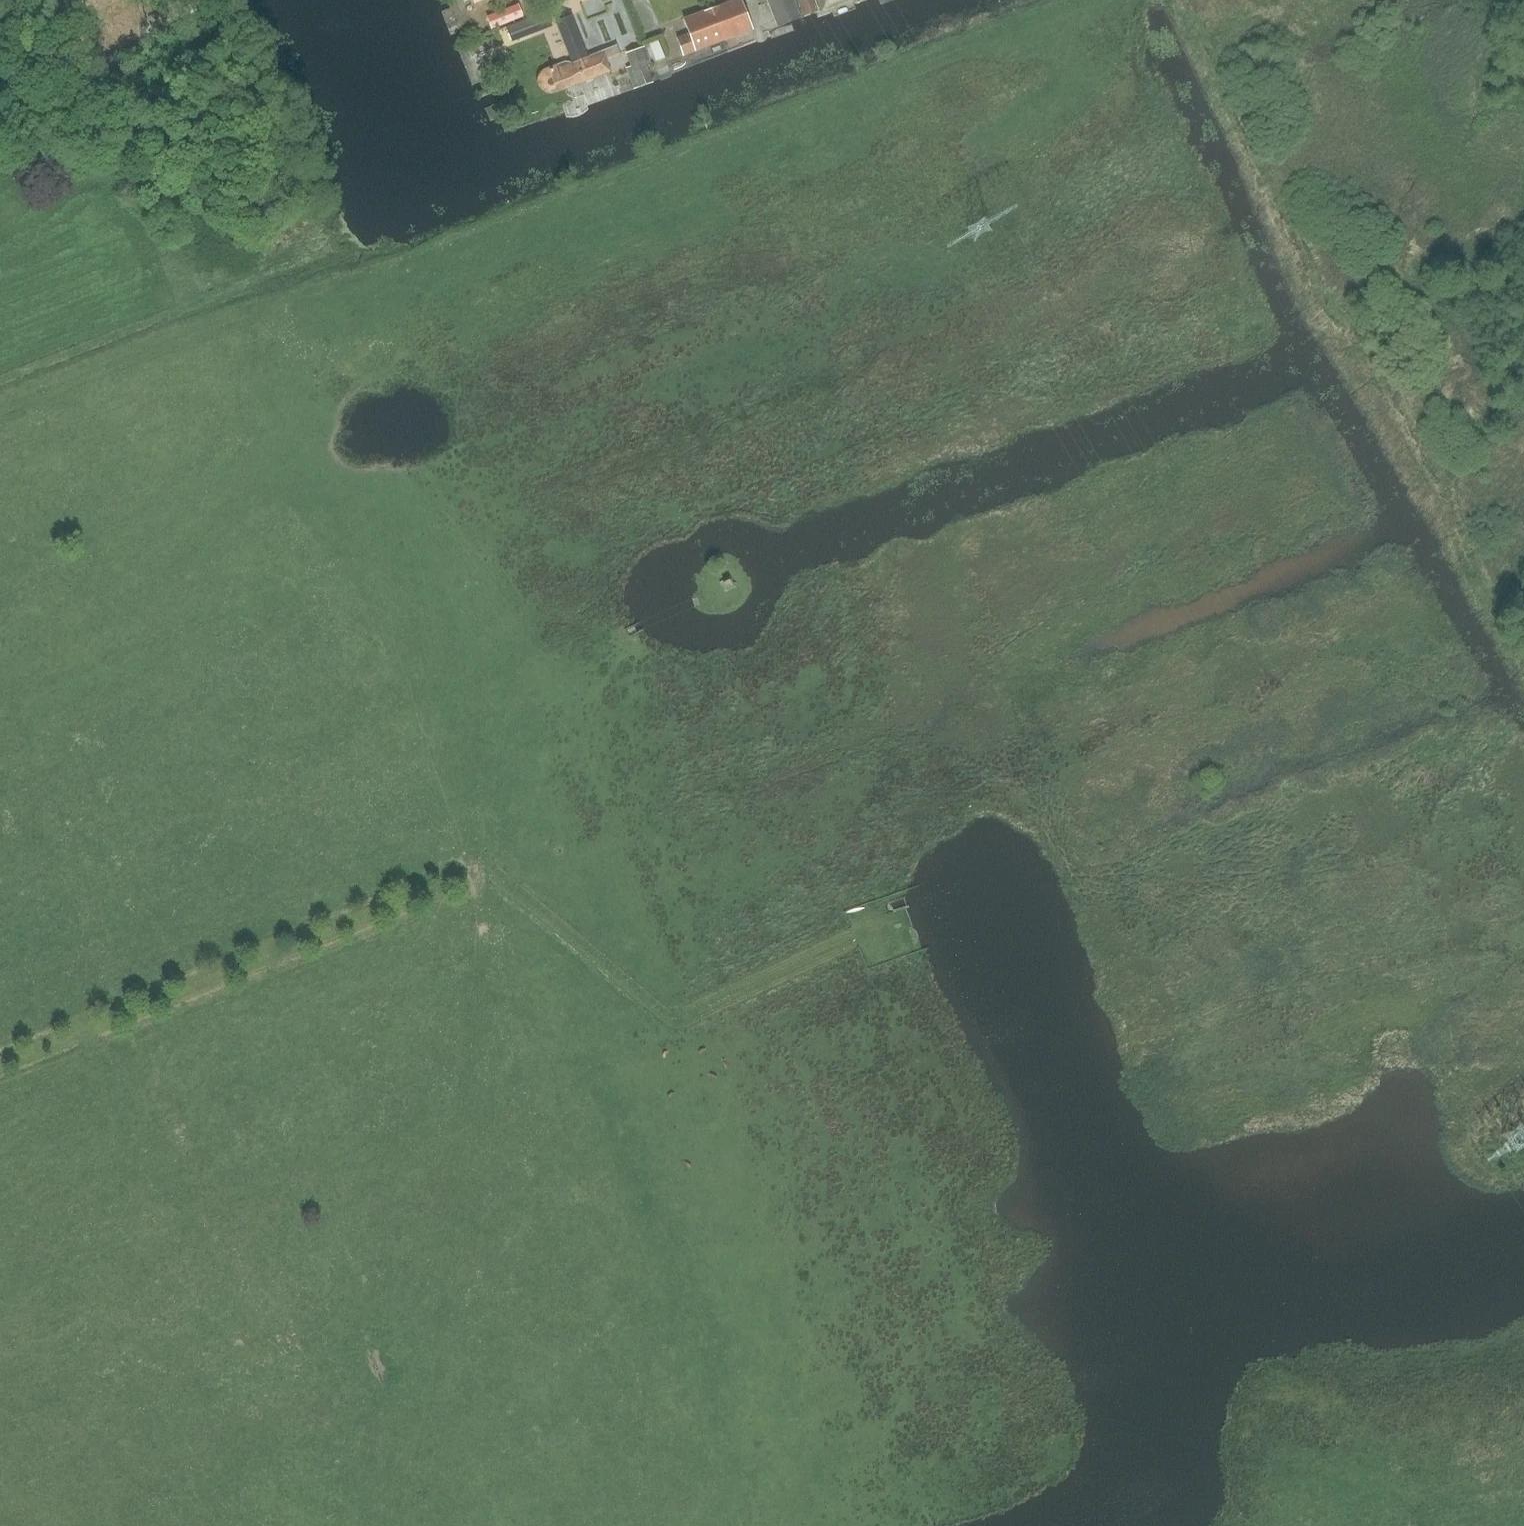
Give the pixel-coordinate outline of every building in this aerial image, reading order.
[(724,38),(752,28),(742,0),(736,0),(713,9),(724,38)] [(778,27),(802,18),(795,0),(768,0),(778,27)] [(805,17),(821,11),(817,0),(798,0),(805,17)] [(825,12),(855,0),(821,0),(825,12)] [(490,23),(493,29),(524,17),(519,4),(481,19),(484,25),(490,23)] [(696,49),(724,38),(713,9),(685,20),(696,49)] [(588,56),(572,15),(557,22),(574,62),(588,56)] [(528,19),(507,27),(513,41),(534,33),(528,19)] [(660,40),(650,44),(657,62),(666,58),(660,40)] [(650,63),(644,46),(627,53),(632,66),(627,68),(635,90),(654,82),(647,64),(650,63)] [(573,63),(559,69),(558,64),(543,70),(541,71),(540,73),(539,74),(539,76),(538,77),(538,79),(538,81),(538,83),(539,84),(540,87),(541,88),(543,90),(546,91),(547,91),(549,92),(551,92),(565,87),(611,69),(605,53),(590,59),(588,56),(574,62),(573,62),(573,63)]
